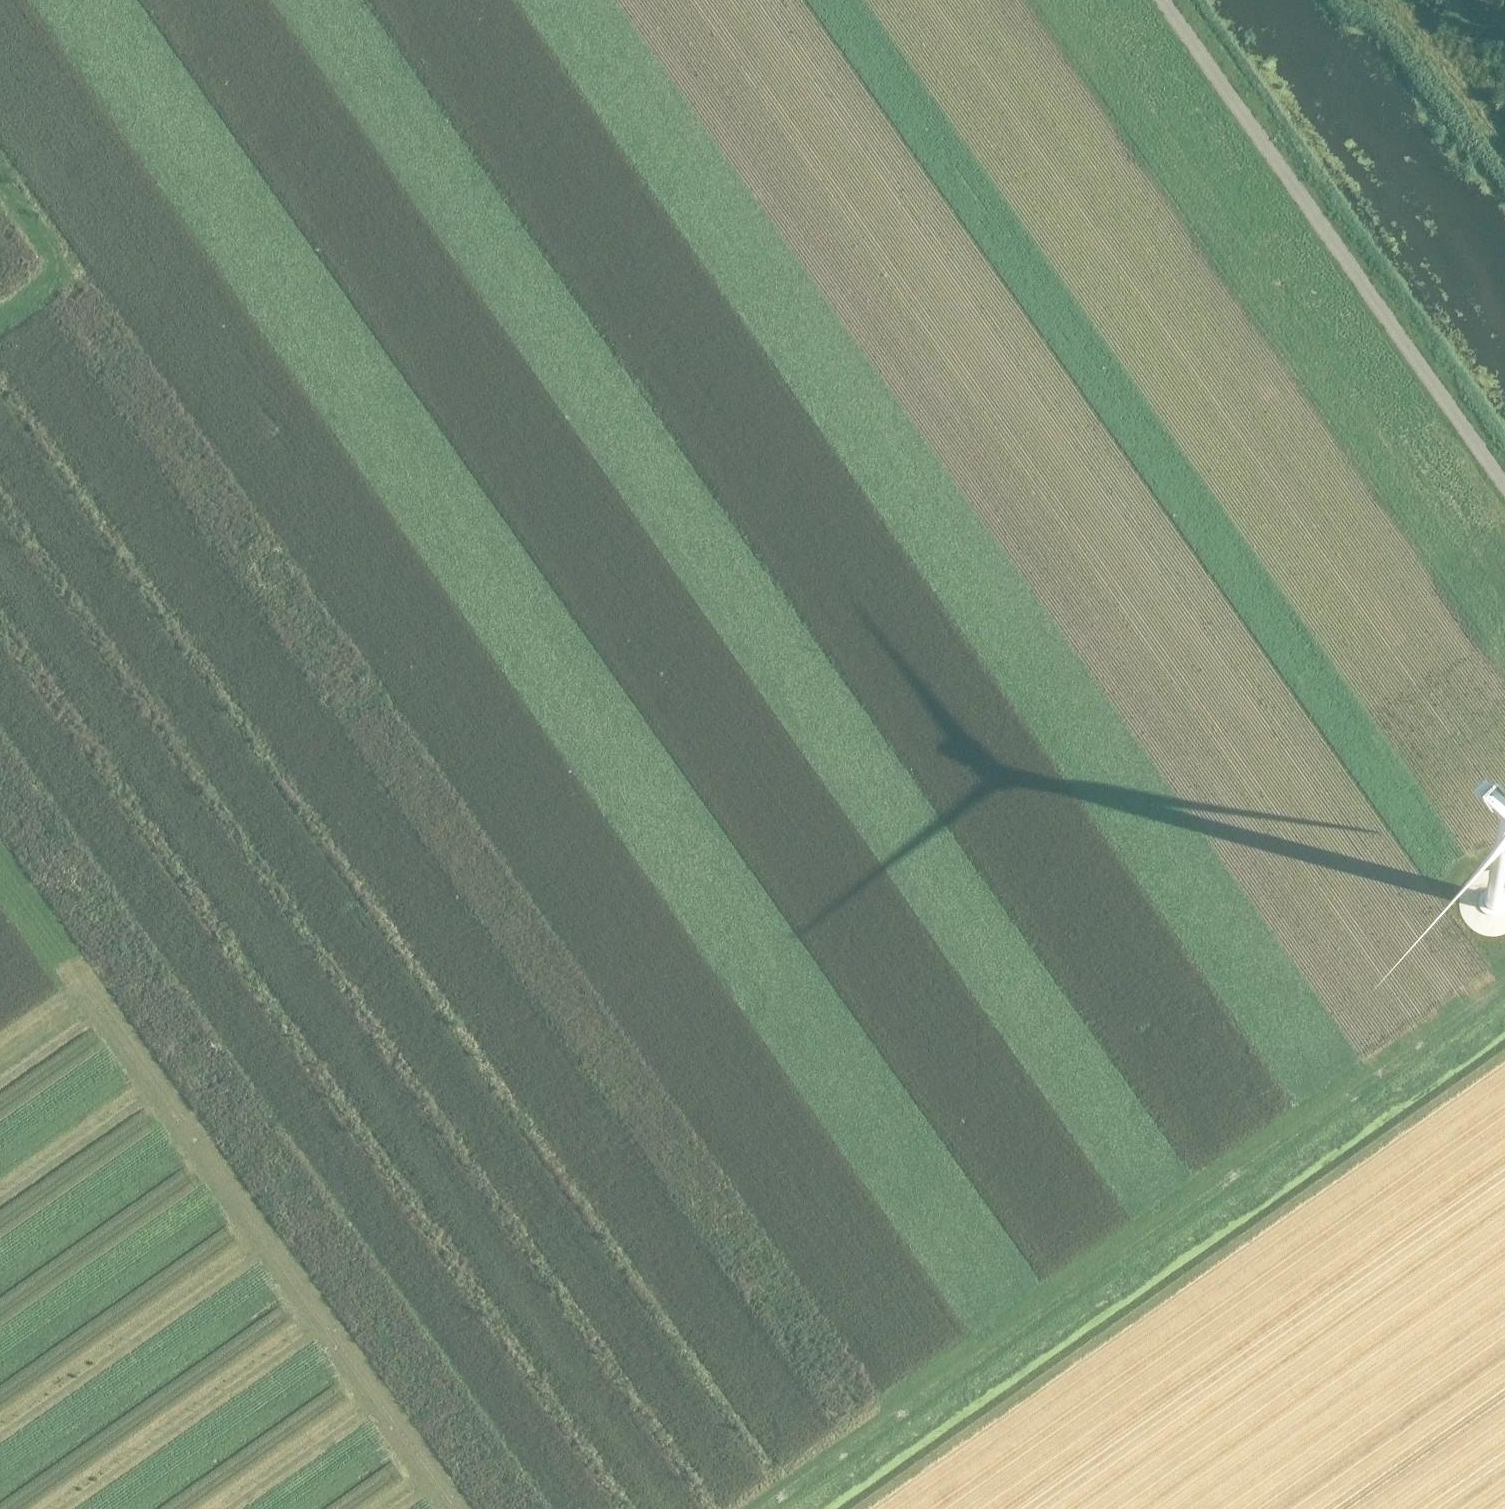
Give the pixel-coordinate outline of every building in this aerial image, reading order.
[(1484,902),(1484,904),(1484,906),(1484,907),(1485,909),(1486,910),(1487,911),(1489,912),(1490,912),(1492,913),(1494,913),(1495,912),(1497,912),(1498,911),(1500,910),(1501,908),(1501,907),(1502,905),(1502,903),(1502,902),(1501,900),(1500,899),(1499,897),(1498,896),(1496,895),(1495,895),(1493,895),(1492,895),(1490,895),(1488,896),(1487,897),(1486,898),(1485,899),(1484,901),(1484,902)]
